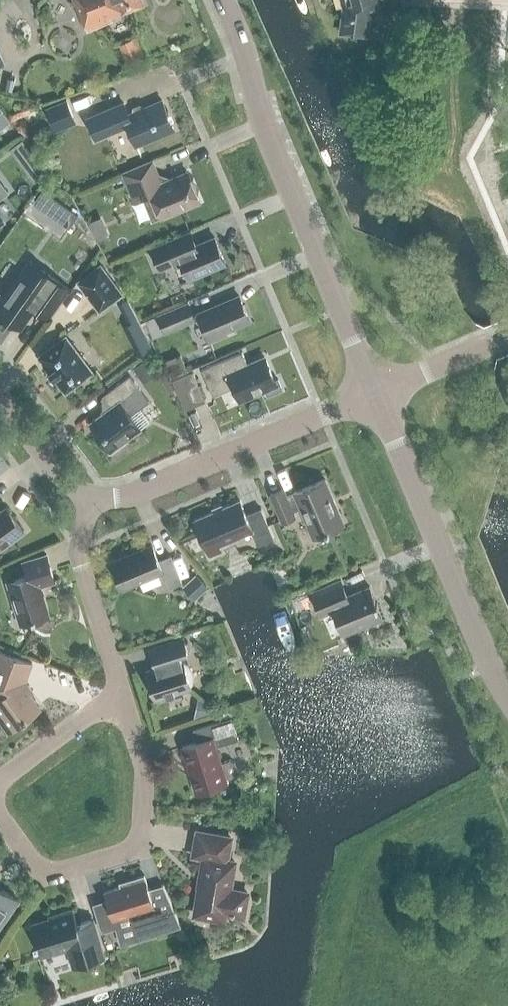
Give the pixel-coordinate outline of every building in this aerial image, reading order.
[(143,4),(141,0),(74,0),(87,31),(115,20),(113,16),(143,4)] [(339,34),(367,37),(370,11),(380,8),(377,0),(340,0),(342,8),(339,34)] [(44,108),(54,132),(76,123),(67,99),(44,108)] [(95,140),(105,136),(127,126),(136,146),(174,130),(161,101),(128,115),(123,103),(86,119),(95,140)] [(22,139),(9,148),(22,166),(35,156),(22,139)] [(152,161),(122,173),(134,201),(143,197),(153,221),(160,218),(161,218),(199,202),(187,172),(162,182),(161,180),(160,181),(152,161)] [(51,198),(42,191),(34,202),(43,209),(51,198)] [(191,231),(180,235),(151,248),(160,270),(181,261),(188,279),(225,264),(214,238),(196,245),(191,231)] [(0,298),(0,315),(19,328),(33,309),(48,319),(63,298),(69,290),(42,270),(30,262),(19,277),(5,297),(2,295),(0,298)] [(78,282),(99,311),(122,295),(100,266),(78,282)] [(249,321),(239,297),(198,314),(210,342),(226,336),(224,331),(249,321)] [(146,320),(153,337),(194,320),(187,303),(146,320)] [(55,379),(65,392),(92,372),(65,336),(38,357),(49,371),(47,372),(53,380),(55,379)] [(212,394),(233,385),(239,401),(264,390),(267,396),(282,389),(277,379),(274,381),(264,357),(247,365),(242,352),(201,369),(212,394)] [(167,360),(174,377),(192,369),(185,353),(167,360)] [(156,367),(149,357),(133,368),(140,378),(152,370),(156,367)] [(177,393),(198,385),(192,372),(172,381),(177,393)] [(104,446),(110,454),(125,443),(124,441),(140,429),(129,415),(148,401),(129,376),(102,396),(110,408),(89,423),(106,445),(104,446)] [(270,495),(282,523),(295,517),(293,512),(300,509),(312,538),(343,525),(324,479),(293,493),(294,494),(287,497),(283,489),(270,495)] [(239,501),(194,520),(209,557),(220,552),(218,549),(218,545),(251,531),(257,544),(273,538),(261,509),(246,516),(239,501)] [(23,531),(6,508),(0,513),(0,548),(23,531)] [(181,583),(170,556),(158,561),(152,546),(111,563),(122,588),(162,571),(169,588),(181,583)] [(7,583),(20,625),(49,616),(39,586),(54,581),(46,555),(23,562),(27,576),(7,583)] [(194,600),(207,587),(196,575),(183,587),(194,600)] [(347,596),(340,580),(311,593),(321,617),(333,611),(342,632),(361,623),(363,627),(381,619),(376,607),(377,606),(369,587),(347,596)] [(145,671),(154,700),(191,689),(190,686),(192,681),(193,677),(192,673),(190,669),(187,665),(184,663),(181,654),(187,652),(183,638),(149,648),(155,668),(145,671)] [(8,732),(40,709),(20,682),(27,663),(31,665),(32,664),(0,652),(0,721),(8,732)] [(238,740),(231,718),(193,730),(196,742),(181,747),(196,793),(227,783),(225,779),(234,776),(236,771),(234,763),(229,761),(220,763),(215,747),(238,740)] [(203,858),(200,876),(203,876),(201,889),(199,888),(194,915),(224,921),(225,913),(243,917),(247,893),(229,890),(234,862),(226,861),(230,838),(197,832),(193,856),(203,858)] [(120,887),(104,892),(106,900),(112,920),(129,915),(135,936),(179,923),(174,912),(163,885),(148,889),(144,875),(125,881),(127,885),(120,887)] [(18,901),(0,888),(0,926),(18,901)] [(30,925),(40,956),(67,948),(73,967),(104,958),(93,919),(77,924),(72,910),(57,914),(58,916),(30,925)]
